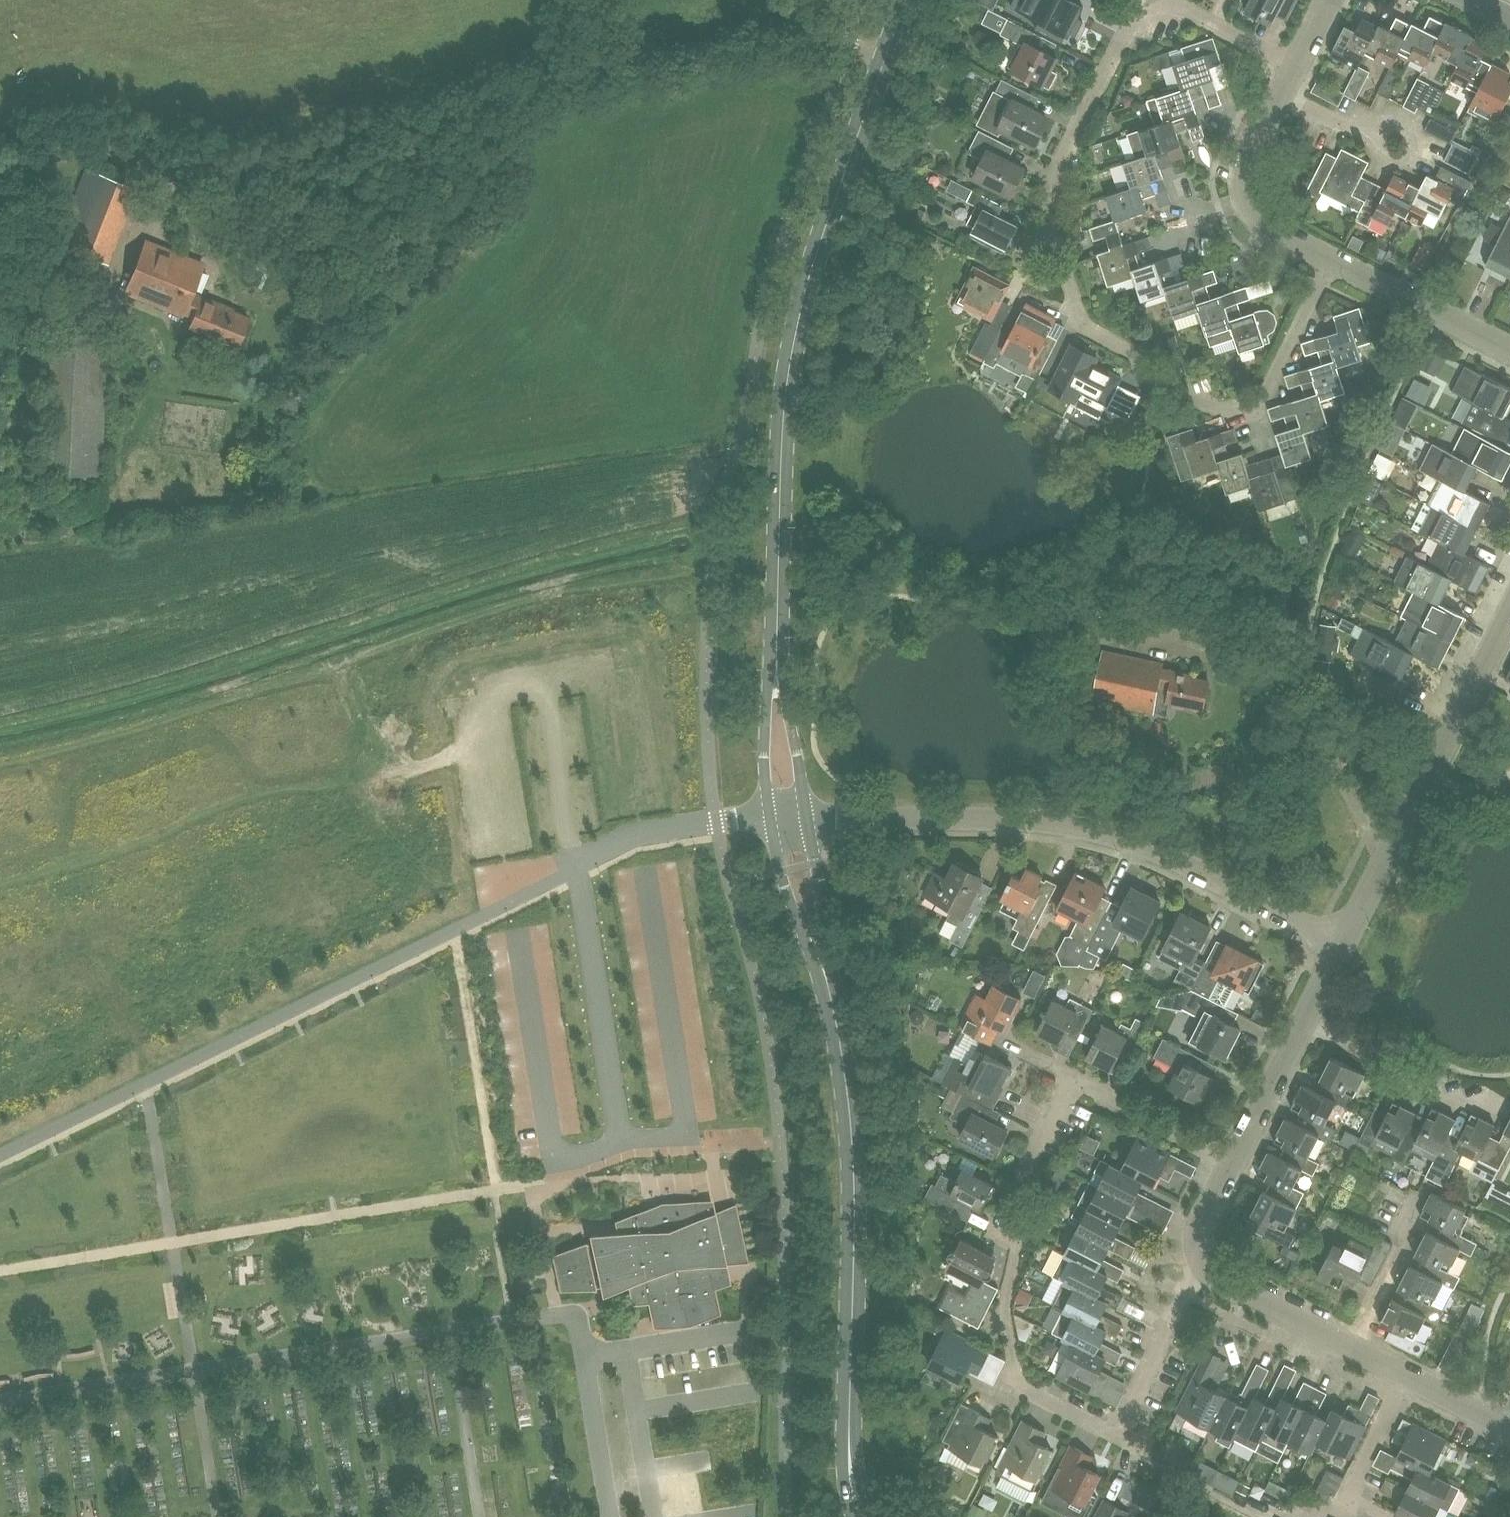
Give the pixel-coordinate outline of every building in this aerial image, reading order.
[(1068,0),(1014,0),(1010,7),(1039,21),(1036,28),(1062,41),(1065,34),(1068,36),(1070,33),(1075,35),(1082,21),(1077,19),(1083,7),(1068,0)] [(1246,10),(1271,23),(1279,8),(1289,13),(1286,19),(1287,19),(1297,0),(1251,0),(1246,10)] [(1445,24),(1430,16),(1423,29),(1412,23),(1411,25),(1412,25),(1398,52),(1399,52),(1425,65),(1432,51),(1445,24)] [(1412,25),(1411,25),(1396,17),(1390,30),(1378,24),(1377,26),(1378,26),(1365,53),(1391,67),(1392,65),(1399,52),(1398,52),(1412,25)] [(1023,46),(1011,70),(1043,86),(1044,85),(1049,88),(1056,74),(1051,71),(1058,58),(1034,46),(1039,35),(1008,19),(1000,34),(1023,46)] [(1378,26),(1377,26),(1363,19),(1357,31),(1345,25),(1331,54),(1358,68),(1365,53),(1378,26)] [(1472,37),(1473,38),(1473,36),(1446,22),(1445,24),(1432,51),(1458,64),(1472,37)] [(1214,79),(1210,67),(1222,63),(1213,37),(1182,48),(1186,60),(1173,64),(1181,89),(1181,90),(1214,79)] [(1477,92),(1492,64),(1481,58),(1488,45),(1473,38),(1472,37),(1458,64),(1450,79),(1477,92)] [(1509,94),(1509,91),(1503,87),(1509,73),(1492,64),(1477,92),(1469,106),(1497,120),(1509,94)] [(1392,65),(1391,67),(1378,93),(1389,98),(1404,71),(1392,65)] [(1346,92),(1345,92),(1344,94),(1356,100),(1370,72),(1359,66),(1346,92)] [(1339,105),(1344,94),(1345,92),(1318,78),(1311,91),(1339,105)] [(1430,84),(1419,78),(1404,106),(1415,112),(1418,107),(1430,84)] [(1002,79),(992,100),(980,124),(999,133),(1001,128),(1036,145),(1049,119),(1026,107),(1032,95),(1039,98),(1002,79)] [(1197,112),(1193,99),(1205,95),(1209,108),(1222,104),(1214,79),(1181,90),(1181,89),(1148,100),(1156,124),(1164,122),(1165,123),(1197,112)] [(1133,99),(1128,95),(1122,97),(1125,107),(1135,104),(1133,99)] [(1181,144),(1177,132),(1189,128),(1193,141),(1205,137),(1197,112),(1165,123),(1164,122),(1156,124),(1126,134),(1134,159),(1148,154),(1148,155),(1181,144)] [(1448,127),(1430,118),(1424,130),(1453,144),(1454,141),(1461,128),(1450,122),(1448,127)] [(974,177),(1010,195),(1024,168),(1001,157),(1007,145),(1014,149),(1015,148),(979,130),(968,152),(983,160),(974,177)] [(1482,150),(1472,145),(1470,149),(1454,141),(1453,144),(1444,161),(1470,174),(1482,150)] [(1164,177),(1160,165),(1172,160),(1176,173),(1189,169),(1181,144),(1148,155),(1148,154),(1134,159),(1123,162),(1131,187),(1132,188),(1164,177)] [(1359,212),(1374,183),(1362,177),(1369,163),(1357,156),(1342,149),(1337,158),(1336,159),(1327,177),(1319,192),(1359,212)] [(1460,204),(1472,181),(1442,166),(1435,179),(1427,175),(1420,188),(1407,216),(1422,224),(1429,211),(1440,217),(1449,199),(1455,202),(1460,204)] [(138,189),(85,167),(54,242),(107,263),(138,189)] [(1420,188),(1409,182),(1394,175),(1387,190),(1374,183),(1359,212),(1355,219),(1369,226),(1374,216),(1389,224),(1396,211),(1407,217),(1407,216),(1420,188)] [(1147,210),(1143,198),(1156,194),(1160,206),(1172,202),(1164,177),(1132,188),(1131,187),(1106,196),(1114,220),(1114,221),(1116,220),(1116,221),(1147,210)] [(1006,249),(1017,225),(997,215),(1002,204),(973,189),(967,201),(976,205),(967,223),(975,227),(970,235),(993,247),(995,243),(1006,249)] [(1503,228),(1492,222),(1484,238),(1495,244),(1485,264),(1509,276),(1509,215),(1503,228)] [(1124,244),(1116,221),(1116,220),(1114,221),(1114,220),(1090,228),(1094,241),(1107,236),(1111,249),(1098,253),(1108,285),(1133,277),(1134,277),(1123,244),(1124,244)] [(1166,294),(1156,261),(1144,265),(1140,253),(1152,249),(1148,236),(1124,244),(1123,244),(1134,277),(1133,277),(1141,302),(1166,294)] [(190,293),(202,265),(145,242),(125,292),(182,314),(183,311),(190,293)] [(1426,257),(1430,248),(1420,243),(1415,251),(1426,257)] [(1343,250),(1339,259),(1357,267),(1362,258),(1343,250)] [(1199,310),(1189,278),(1176,282),(1172,269),(1185,265),(1181,253),(1156,261),(1166,294),(1174,318),(1199,310)] [(963,306),(992,320),(1010,284),(974,266),(960,295),(965,297),(966,300),(963,306)] [(1232,327),(1221,295),(1209,298),(1205,286),(1218,282),(1214,269),(1189,278),(1199,310),(1207,335),(1231,327),(1232,327)] [(1268,310),(1260,309),(1242,315),(1238,303),(1250,299),(1246,286),(1221,295),(1232,327),(1231,327),(1239,352),(1270,342),(1268,334),(1274,329),(1277,322),(1275,314),(1268,310)] [(236,347),(248,316),(190,293),(183,311),(194,315),(190,326),(221,339),(220,341),(236,347)] [(1013,305),(1012,304),(1000,328),(986,321),(971,351),(985,359),(1013,305)] [(1025,374),(1037,380),(1058,339),(1047,334),(1054,320),(1026,306),(1004,349),(1031,363),(1025,374)] [(1363,359),(1359,345),(1371,341),(1360,307),(1334,316),(1339,330),(1327,334),(1338,367),(1363,359)] [(105,332),(41,330),(37,473),(101,475),(105,332)] [(1346,391),(1338,367),(1327,334),(1301,342),(1305,355),(1318,351),(1322,363),(1310,367),(1321,400),(1321,399),(1346,391)] [(1179,348),(1175,336),(1162,341),(1166,352),(1179,348)] [(1049,387),(1076,401),(1098,358),(1074,346),(1074,347),(1069,345),(1070,346),(1049,387)] [(1429,346),(1419,366),(1435,374),(1445,354),(1438,351),(1429,346)] [(1482,406),(1472,427),(1507,445),(1509,439),(1509,419),(1503,416),(1509,403),(1509,387),(1465,365),(1452,391),(1482,406)] [(1329,424),(1321,399),(1321,400),(1310,367),(1285,375),(1289,388),(1301,384),(1305,396),(1293,400),(1304,432),(1305,432),(1329,424)] [(1312,456),(1305,432),(1304,432),(1293,400),(1268,408),(1272,421),(1285,416),(1289,429),(1276,433),(1283,453),(1287,465),(1287,464),(1312,456)] [(1389,437),(1418,454),(1426,440),(1397,423),(1389,437)] [(1219,468),(1209,436),(1197,440),(1193,428),(1167,436),(1175,461),(1181,480),(1219,468)] [(1252,484),(1250,478),(1250,477),(1242,453),(1229,457),(1225,444),(1238,440),(1234,428),(1209,436),(1219,468),(1227,493),(1251,485),(1252,484)] [(1464,428),(1452,453),(1478,466),(1477,467),(1503,479),(1509,464),(1509,451),(1464,428)] [(1452,453),(1432,443),(1419,469),(1439,479),(1465,492),(1465,491),(1477,467),(1478,466),(1452,453)] [(1285,500),(1298,496),(1287,464),(1287,465),(1283,453),(1257,461),(1261,474),(1250,477),(1250,478),(1252,484),(1251,485),(1259,510),(1285,501),(1285,500)] [(1382,479),(1391,461),(1379,455),(1370,473),(1382,479)] [(1490,503),(1465,491),(1465,492),(1439,479),(1426,504),(1431,507),(1432,506),(1477,529),(1484,516),(1490,503)] [(1373,506),(1378,495),(1366,489),(1360,500),(1373,506)] [(1465,554),(1465,553),(1477,529),(1432,506),(1431,507),(1426,504),(1425,503),(1413,527),(1419,530),(1419,531),(1439,541),(1465,554)] [(1477,592),(1490,566),(1465,553),(1465,554),(1439,541),(1427,565),(1426,566),(1452,579),(1477,592)] [(1353,560),(1357,551),(1345,545),(1340,554),(1353,560)] [(1426,566),(1427,565),(1407,555),(1394,582),(1414,592),(1419,594),(1439,604),(1440,603),(1452,579),(1426,566)] [(1339,596),(1341,587),(1331,585),(1329,594),(1339,596)] [(1465,616),(1440,603),(1439,604),(1419,594),(1414,592),(1401,617),(1406,619),(1406,618),(1452,641),(1465,616)] [(1406,618),(1406,619),(1394,643),(1394,644),(1414,654),(1439,667),(1452,641),(1406,618)] [(1337,625),(1320,623),(1316,658),(1331,660),(1333,649),(1339,650),(1341,637),(1335,636),(1337,625)] [(1414,654),(1394,644),(1394,643),(1363,628),(1350,654),(1381,669),(1373,684),(1400,698),(1408,681),(1402,679),(1414,654)] [(1103,650),(1093,700),(1153,714),(1159,686),(1162,669),(1163,663),(1103,650)] [(1159,686),(1157,695),(1168,698),(1167,701),(1203,708),(1209,682),(1190,678),(1191,675),(1162,669),(1159,686)] [(1485,761),(1475,759),(1474,770),(1476,770),(1481,771),(1484,771),(1485,761)] [(983,877),(956,863),(948,879),(936,873),(925,895),(952,908),(946,920),(956,925),(949,939),(963,947),(970,932),(986,902),(973,895),(983,877)] [(1039,885),(1043,877),(1026,869),(1021,879),(1013,875),(1001,898),(1005,900),(1000,910),(1018,919),(1014,928),(1023,933),(1016,945),(1025,949),(1050,898),(1040,893),(1043,887),(1039,885)] [(1087,949),(1101,921),(1104,916),(1093,911),(1105,887),(1077,873),(1059,908),(1079,918),(1070,935),(1066,937),(1058,953),(1080,964),(1087,949)] [(1143,937),(1161,902),(1132,887),(1112,926),(1101,921),(1087,949),(1107,959),(1124,928),(1143,937)] [(1174,980),(1192,989),(1206,962),(1196,956),(1211,927),(1182,912),(1164,948),(1185,959),(1174,980)] [(1217,967),(1206,962),(1192,989),(1219,1003),(1225,1006),(1235,985),(1249,992),(1264,963),(1228,945),(1217,967)] [(1134,981),(1139,970),(1124,963),(1119,973),(1134,981)] [(1040,984),(1045,975),(1034,970),(1029,979),(1040,984)] [(959,1028),(991,1044),(999,1028),(1005,1031),(1021,998),(994,984),(986,1000),(976,995),(959,1028)] [(1213,1015),(1219,1003),(1192,989),(1183,1008),(1199,1016),(1188,1038),(1226,1057),(1240,1029),(1213,1015)] [(1093,1010),(1081,1004),(1069,998),(1065,1006),(1053,1000),(1037,1032),(1061,1044),(1066,1034),(1078,1039),(1093,1010)] [(1136,1018),(1131,1028),(1121,1023),(1117,1032),(1103,1025),(1087,1057),(1111,1069),(1122,1048),(1133,1054),(1148,1024),(1136,1018)] [(1218,1081),(1214,1079),(1215,1078),(1185,1063),(1190,1052),(1163,1038),(1154,1057),(1178,1069),(1170,1085),(1202,1102),(1206,1095),(1209,1097),(1218,1081)] [(943,1082),(962,1092),(971,1096),(976,1086),(997,1097),(1011,1068),(976,1050),(969,1064),(956,1058),(943,1082)] [(1347,1106),(1365,1072),(1331,1055),(1320,1078),(1323,1079),(1318,1090),(1337,1100),(1337,1101),(1347,1106)] [(1326,1122),(1337,1101),(1337,1100),(1318,1090),(1304,1083),(1292,1106),(1303,1112),(1297,1122),(1320,1134),(1319,1135),(1331,1140),(1337,1128),(1326,1122)] [(945,1098),(950,1088),(942,1084),(937,1093),(945,1098)] [(988,1105),(971,1096),(962,1092),(950,1116),(967,1125),(960,1137),(994,1154),(1006,1130),(982,1118),(988,1105)] [(1399,1146),(1410,1124),(1416,1112),(1392,1100),(1386,1112),(1376,1106),(1359,1140),(1371,1146),(1376,1135),(1398,1146),(1399,1146)] [(1438,1152),(1449,1130),(1455,1118),(1432,1106),(1426,1117),(1420,1129),(1410,1124),(1399,1146),(1398,1146),(1392,1157),(1404,1164),(1416,1141),(1437,1152),(1438,1152)] [(1477,1158),(1489,1134),(1494,1124),(1471,1113),(1465,1123),(1460,1135),(1449,1130),(1438,1152),(1437,1152),(1431,1164),(1450,1174),(1462,1150),(1477,1158)] [(1309,1156),(1319,1135),(1320,1134),(1297,1122),(1286,1116),(1274,1140),(1285,1145),(1280,1156),(1303,1168),(1302,1169),(1313,1174),(1320,1162),(1309,1156)] [(1509,1147),(1509,1118),(1504,1130),(1499,1140),(1489,1134),(1477,1158),(1490,1165),(1499,1169),(1509,1147)] [(1169,1180),(1181,1158),(1139,1137),(1133,1147),(1122,1169),(1122,1170),(1143,1180),(1153,1185),(1159,1174),(1169,1180)] [(1294,1185),(1302,1169),(1303,1168),(1280,1156),(1269,1150),(1257,1173),(1271,1180),(1266,1191),(1297,1207),(1305,1191),(1294,1185)] [(1137,1191),(1143,1180),(1122,1170),(1122,1169),(1101,1158),(1094,1172),(1105,1177),(1100,1186),(1152,1213),(1158,1202),(1137,1191)] [(1490,1165),(1484,1178),(1492,1182),(1499,1169),(1490,1165)] [(963,1169),(956,1181),(941,1173),(936,1184),(932,1183),(924,1198),(951,1212),(959,1197),(980,1208),(993,1184),(963,1169)] [(1152,1213),(1100,1186),(1090,1181),(1078,1204),(1120,1225),(1125,1214),(1147,1225),(1152,1213)] [(1494,1201),(1501,1187),(1492,1182),(1485,1196),(1494,1201)] [(1297,1207),(1266,1191),(1263,1189),(1251,1213),(1255,1216),(1250,1227),(1283,1244),(1291,1248),(1297,1235),(1285,1229),(1297,1207)] [(1453,1231),(1465,1209),(1431,1192),(1424,1205),(1419,1215),(1430,1220),(1442,1226),(1437,1237),(1459,1249),(1459,1250),(1470,1256),(1476,1244),(1453,1231)] [(714,1213),(712,1201),(662,1204),(645,1210),(616,1222),(618,1234),(590,1235),(592,1243),(586,1244),(554,1256),(561,1289),(594,1288),(601,1287),(603,1293),(629,1283),(633,1303),(649,1302),(652,1315),(655,1326),(682,1325),(680,1317),(692,1314),(694,1322),(710,1316),(719,1312),(714,1288),(729,1282),(725,1263),(747,1261),(735,1205),(714,1213)] [(1114,1236),(1120,1225),(1078,1204),(1072,1216),(1081,1221),(1076,1231),(1109,1247),(1108,1248),(1129,1259),(1136,1247),(1114,1236)] [(1103,1258),(1108,1248),(1109,1247),(1076,1231),(1064,1254),(1075,1259),(1076,1259),(1108,1275),(1108,1276),(1118,1281),(1124,1269),(1103,1258)] [(1448,1271),(1459,1250),(1459,1249),(1437,1237),(1425,1231),(1413,1254),(1425,1260),(1419,1270),(1442,1282),(1442,1283),(1453,1289),(1460,1277),(1448,1271)] [(1351,1236),(1345,1247),(1334,1242),(1329,1252),(1317,1275),(1340,1287),(1346,1276),(1357,1282),(1363,1271),(1375,1277),(1393,1244),(1384,1239),(1379,1237),(1373,1248),(1351,1236)] [(961,1237),(956,1248),(954,1248),(952,1248),(950,1249),(948,1250),(948,1252),(948,1254),(949,1256),(951,1257),(946,1267),(973,1281),(965,1297),(960,1294),(953,1306),(943,1300),(940,1307),(978,1327),(999,1288),(984,1281),(987,1276),(989,1277),(991,1276),(992,1275),(994,1274),(994,1272),(994,1270),(993,1268),(992,1267),(997,1257),(962,1239),(963,1238),(961,1237)] [(1295,1259),(1299,1252),(1291,1248),(1283,1244),(1280,1251),(1295,1259)] [(1102,1286),(1108,1276),(1108,1275),(1076,1259),(1075,1259),(1064,1281),(1107,1304),(1106,1304),(1117,1309),(1123,1297),(1102,1286)] [(1431,1305),(1442,1283),(1442,1282),(1419,1270),(1408,1265),(1400,1280),(1396,1288),(1408,1294),(1403,1304),(1425,1316),(1425,1317),(1436,1323),(1443,1311),(1431,1305)] [(1101,1314),(1106,1304),(1107,1304),(1064,1281),(1052,1305),(1063,1310),(1074,1316),(1075,1316),(1106,1332),(1106,1333),(1117,1338),(1123,1325),(1101,1314)] [(1023,1302),(1028,1292),(1021,1288),(1016,1299),(1023,1302)] [(1414,1338),(1425,1317),(1425,1316),(1403,1304),(1391,1298),(1391,1299),(1383,1314),(1379,1322),(1391,1327),(1385,1338),(1420,1356),(1426,1344),(1414,1338)] [(1122,1353),(1101,1342),(1106,1333),(1106,1332),(1075,1316),(1074,1316),(1063,1310),(1052,1332),(1064,1339),(1074,1344),(1074,1343),(1106,1359),(1106,1360),(1116,1366),(1122,1353)] [(1026,1341),(1035,1323),(1014,1312),(1015,1320),(1017,1327),(1019,1338),(1026,1341)] [(1471,1335),(1478,1322),(1474,1320),(1465,1315),(1458,1328),(1468,1333),(1471,1335)] [(939,1334),(944,1324),(934,1319),(929,1329),(939,1334)] [(987,1351),(985,1349),(947,1330),(930,1365),(961,1380),(966,1369),(977,1374),(988,1351),(987,1351)] [(1101,1370),(1106,1360),(1106,1359),(1074,1343),(1074,1344),(1064,1339),(1054,1358),(1056,1362),(1062,1365),(1058,1375),(1117,1406),(1118,1406),(1129,1384),(1101,1370)] [(1452,1373),(1461,1355),(1448,1349),(1439,1366),(1439,1367),(1452,1373)] [(1210,1427),(1226,1395),(1215,1390),(1221,1379),(1199,1368),(1177,1411),(1210,1427)] [(1255,1396),(1261,1385),(1248,1379),(1237,1401),(1226,1395),(1210,1427),(1220,1432),(1216,1439),(1230,1446),(1234,1439),(1239,1428),(1255,1396)] [(1282,1397),(1283,1397),(1288,1386),(1277,1380),(1266,1402),(1255,1396),(1239,1428),(1234,1439),(1256,1450),(1261,1440),(1267,1429),(1266,1429),(1282,1397)] [(1289,1440),(1315,1387),(1304,1381),(1293,1402),(1283,1397),(1282,1397),(1266,1429),(1267,1429),(1261,1440),(1282,1451),(1289,1440)] [(1317,1440),(1327,1419),(1316,1414),(1327,1392),(1315,1387),(1289,1440),(1311,1451),(1317,1440)] [(962,1403),(944,1440),(951,1443),(949,1448),(952,1449),(947,1460),(964,1469),(969,1458),(983,1465),(998,1434),(986,1428),(992,1418),(969,1406),(962,1403)] [(1350,1457),(1371,1415),(1349,1404),(1344,1414),(1332,1408),(1327,1419),(1317,1440),(1350,1457)] [(1429,1472),(1445,1440),(1403,1418),(1392,1441),(1403,1446),(1397,1457),(1429,1473),(1429,1472)] [(997,1472),(1032,1489),(1052,1449),(1040,1443),(1046,1432),(1023,1421),(997,1472)] [(1094,1457),(1071,1445),(1043,1501),(1065,1512),(1073,1497),(1085,1503),(1100,1473),(1089,1467),(1094,1457)] [(1449,1511),(1461,1487),(1429,1472),(1429,1473),(1397,1457),(1392,1468),(1413,1479),(1408,1489),(1407,1489),(1449,1511)] [(1206,1482),(1211,1484),(1215,1477),(1218,1470),(1195,1458),(1187,1472),(1206,1482)] [(1236,1490),(1240,1482),(1241,1481),(1232,1476),(1228,1484),(1224,1491),(1233,1495),(1235,1493),(1236,1490)] [(1448,1511),(1449,1511),(1407,1489),(1408,1489),(1387,1478),(1380,1490),(1401,1501),(1396,1513),(1404,1516),(1444,1516),(1448,1511)] [(1249,1490),(1250,1487),(1240,1482),(1236,1490),(1246,1495),(1249,1490)] [(1286,1501),(1291,1491),(1282,1486),(1279,1492),(1277,1496),(1280,1498),(1286,1501)] [(1494,1505),(1501,1491),(1490,1486),(1484,1499),(1494,1505)] [(1326,1502),(1330,1495),(1331,1493),(1318,1487),(1314,1496),(1326,1502)] [(1128,1512),(1105,1500),(1097,1516),(1125,1516),(1128,1512)]
